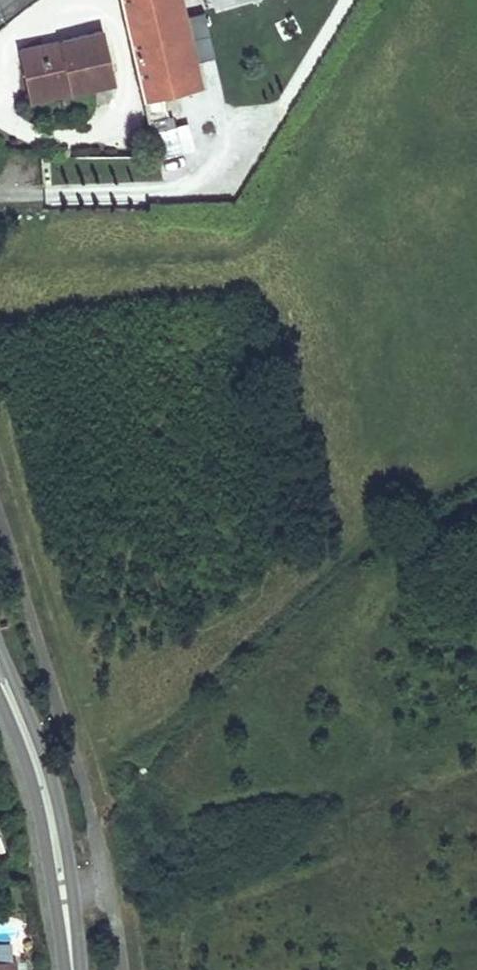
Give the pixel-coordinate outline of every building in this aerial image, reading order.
[(142,95),(199,83),(181,0),(121,0),(142,95)] [(102,30),(21,48),(33,99),(113,81),(111,71),(107,53),(102,30)] [(119,50),(107,53),(111,71),(122,68),(119,50)] [(199,83),(142,95),(147,117),(204,104),(199,83)] [(13,957),(13,938),(0,938),(0,957),(13,957)] [(0,961),(0,969),(12,969),(11,960),(0,961)]
